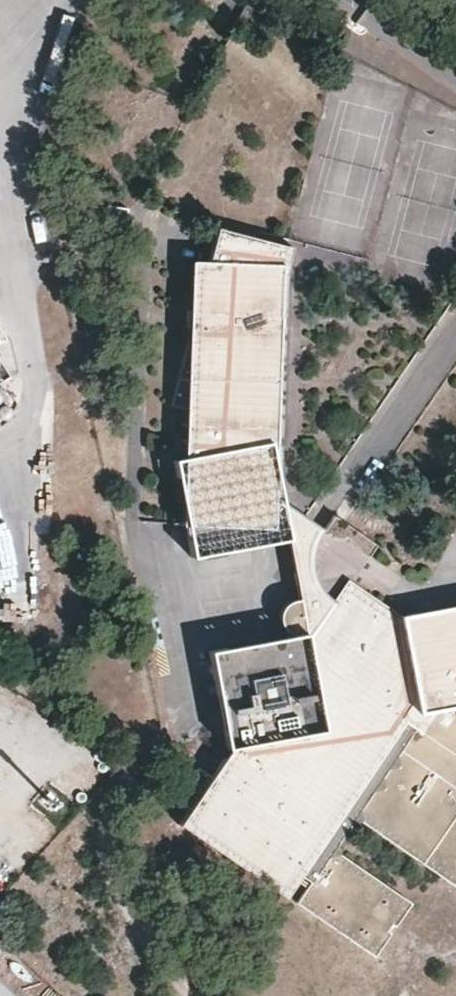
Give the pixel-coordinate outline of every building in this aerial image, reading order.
[(272,13),(247,1),(237,23),(262,35),(272,13)] [(218,227),(209,260),(187,349),(173,405),(188,410),(182,523),(187,525),(192,557),(286,539),(280,505),(274,463),(284,272),(290,248),(218,227)] [(187,349),(209,260),(190,259),(187,349)] [(321,533),(280,505),(286,539),(293,572),(321,533)] [(321,533),(293,572),(298,596),(290,599),(283,612),(286,623),(293,629),(307,632),(309,650),(212,669),(226,748),(229,749),(197,798),(307,875),(316,881),(301,904),(380,956),(395,935),(389,931),(395,923),(400,926),(416,903),(338,851),(359,818),(455,887),(455,605),(400,615),(352,581),(377,545),(336,512),(321,533)] [(309,650),(307,632),(209,651),(212,669),(309,650)] [(75,770),(61,788),(80,802),(93,785),(75,770)] [(292,897),(307,875),(197,798),(180,820),(292,897)] [(15,958),(6,966),(24,986),(33,978),(15,958)]
